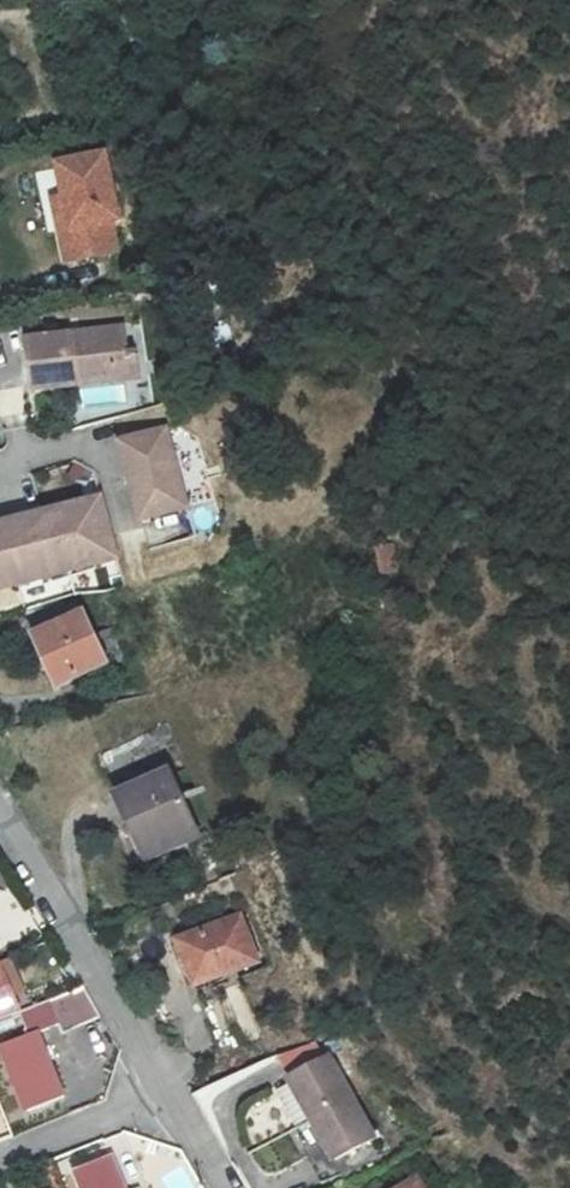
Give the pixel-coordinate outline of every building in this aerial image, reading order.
[(70,259),(119,248),(113,218),(122,216),(108,152),(62,162),(75,224),(63,227),(70,259)] [(128,319),(31,334),(39,385),(82,379),(82,373),(123,367),(120,350),(141,348),(140,342),(131,343),(128,319)] [(141,348),(120,350),(123,367),(82,373),(82,379),(123,373),(144,370),(141,348)] [(118,442),(141,526),(194,511),(170,428),(118,442)] [(122,553),(105,492),(64,503),(72,534),(57,538),(49,508),(0,521),(0,587),(122,553)] [(383,539),(367,544),(373,573),(390,569),(383,539)] [(81,610),(31,632),(55,686),(105,664),(81,610)] [(172,762),(122,787),(155,854),(206,829),(172,762)] [(177,934),(198,981),(260,953),(238,906),(177,934)] [(14,1018),(9,1005),(16,1002),(2,967),(0,968),(0,1024),(14,1018)] [(88,989),(50,1004),(59,1027),(63,1037),(106,1019),(88,989)] [(31,1011),(41,1035),(43,1034),(59,1027),(50,1004),(31,1011)] [(43,1034),(41,1035),(7,1048),(32,1111),(67,1096),(43,1034)] [(368,1120),(322,1040),(283,1064),(330,1144),(368,1120)] [(305,1103),(283,1064),(268,1074),(290,1112),(305,1103)] [(115,1159),(79,1173),(85,1187),(126,1187),(115,1159)] [(403,1187),(432,1187),(424,1175),(403,1187)]
